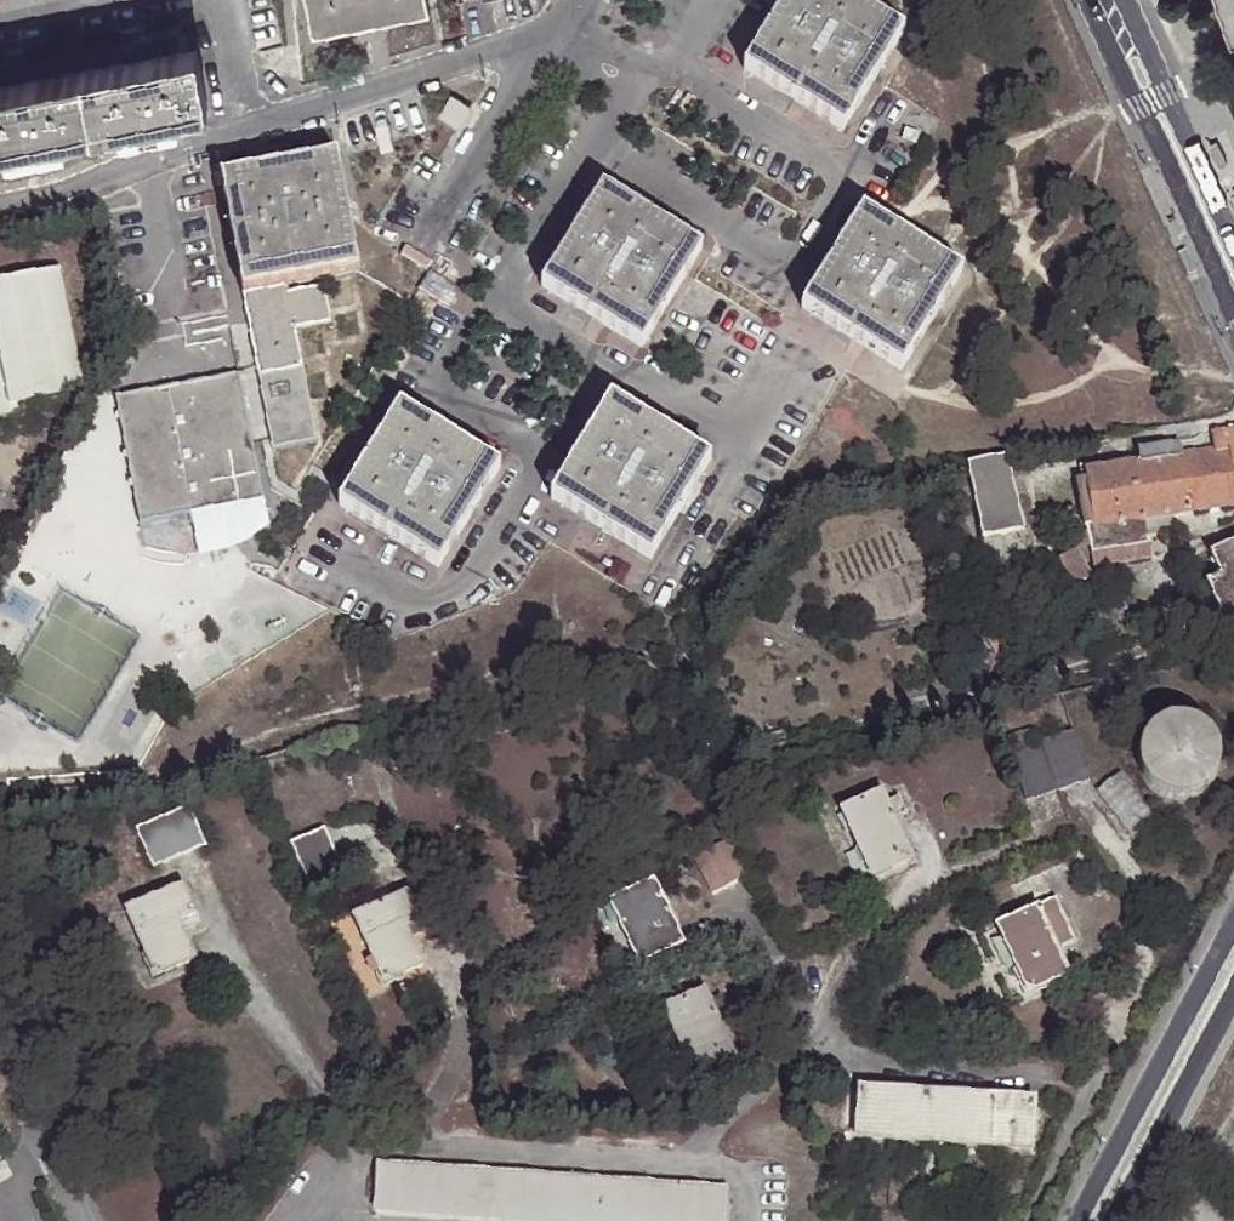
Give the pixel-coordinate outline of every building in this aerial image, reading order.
[(307,30),(422,7),(421,0),(302,0),(307,30)] [(852,0),(779,0),(739,67),(838,128),(898,28),(852,0)] [(195,44),(81,64),(93,124),(206,103),(195,44)] [(0,80),(0,142),(93,124),(81,64),(0,80)] [(467,108),(449,97),(438,115),(457,126),(467,108)] [(246,287),(290,277),(359,263),(336,147),(222,171),(246,287)] [(698,245),(598,184),(538,284),(638,345),(698,245)] [(960,265),(860,205),(799,304),(900,365),(960,265)] [(447,307),(457,291),(427,273),(417,291),(447,307)] [(291,286),(290,277),(246,287),(263,370),(306,360),(299,324),(335,316),(328,279),(291,286)] [(22,406),(83,394),(60,278),(0,289),(0,409),(22,406)] [(306,360),(263,370),(277,441),(320,431),(306,360)] [(238,377),(188,386),(161,391),(117,400),(143,528),(192,518),(200,557),(207,557),(214,556),(225,554),(235,550),(240,547),(251,541),(260,535),(269,529),(238,377)] [(711,456),(610,395),(550,495),(650,556),(711,456)] [(496,467),(397,405),(336,505),(435,565),(496,467)] [(22,406),(0,409),(0,420),(22,416),(22,406)] [(1080,513),(1088,556),(1145,546),(1142,520),(1233,504),(1233,495),(1229,468),(1233,466),(1233,427),(1209,431),(1212,450),(1171,459),(1169,446),(1138,450),(1139,463),(1085,472),(1087,485),(1089,496),(1079,499),(1080,513)] [(1003,456),(960,463),(965,482),(1006,472),(1003,456)] [(1006,472),(965,482),(970,502),(1011,491),(1006,472)] [(1077,513),(1080,513),(1079,499),(1089,496),(1087,485),(1075,487),(1077,513)] [(1011,491),(970,502),(974,521),(1018,512),(1011,491)] [(1018,512),(974,521),(978,539),(1021,530),(1018,512)] [(1233,633),(1233,540),(1204,553),(1214,577),(1199,583),(1213,613),(1208,616),(1219,637),(1233,633)] [(1145,546),(1088,556),(1088,563),(1109,560),(1111,568),(1128,565),(1127,557),(1146,553),(1145,546)] [(1071,587),(1087,577),(1071,553),(1055,563),(1071,587)] [(1185,715),(1171,716),(1158,722),(1147,732),(1141,744),(1138,759),(1141,773),(1148,786),(1155,792),(1168,799),(1182,801),(1196,798),(1209,791),(1218,780),(1223,767),(1224,752),(1220,738),(1211,727),(1199,719),(1185,715)] [(1006,751),(1024,802),(1088,780),(1069,729),(1006,751)] [(1119,770),(1093,789),(1123,830),(1149,811),(1119,770)] [(868,876),(906,859),(889,821),(903,815),(892,793),(879,800),(877,795),(839,813),(868,876)] [(188,804),(135,828),(152,867),(205,844),(188,804)] [(323,827),(289,842),(308,886),(343,872),(323,827)] [(709,899),(743,881),(722,844),(690,865),(709,899)] [(609,900),(637,965),(683,947),(655,882),(609,900)] [(122,912),(149,977),(187,960),(176,931),(184,928),(179,919),(187,915),(176,888),(122,912)] [(378,983),(417,965),(405,936),(412,933),(407,923),(416,920),(403,894),(350,920),(378,983)] [(994,927),(1025,993),(1062,976),(1051,948),(1068,940),(1049,901),(994,927)] [(691,1073),(729,1057),(712,1017),(726,1011),(715,991),(701,997),(700,992),(662,1009),(691,1073)] [(990,1142),(994,1100),(858,1090),(856,1134),(990,1142)] [(1035,1101),(994,1100),(990,1142),(1031,1147),(1035,1101)] [(375,1200),(576,1218),(576,1220),(719,1220),(722,1189),(378,1164),(375,1200)] [(375,1200),(375,1211),(493,1220),(576,1220),(576,1218),(375,1200)]
